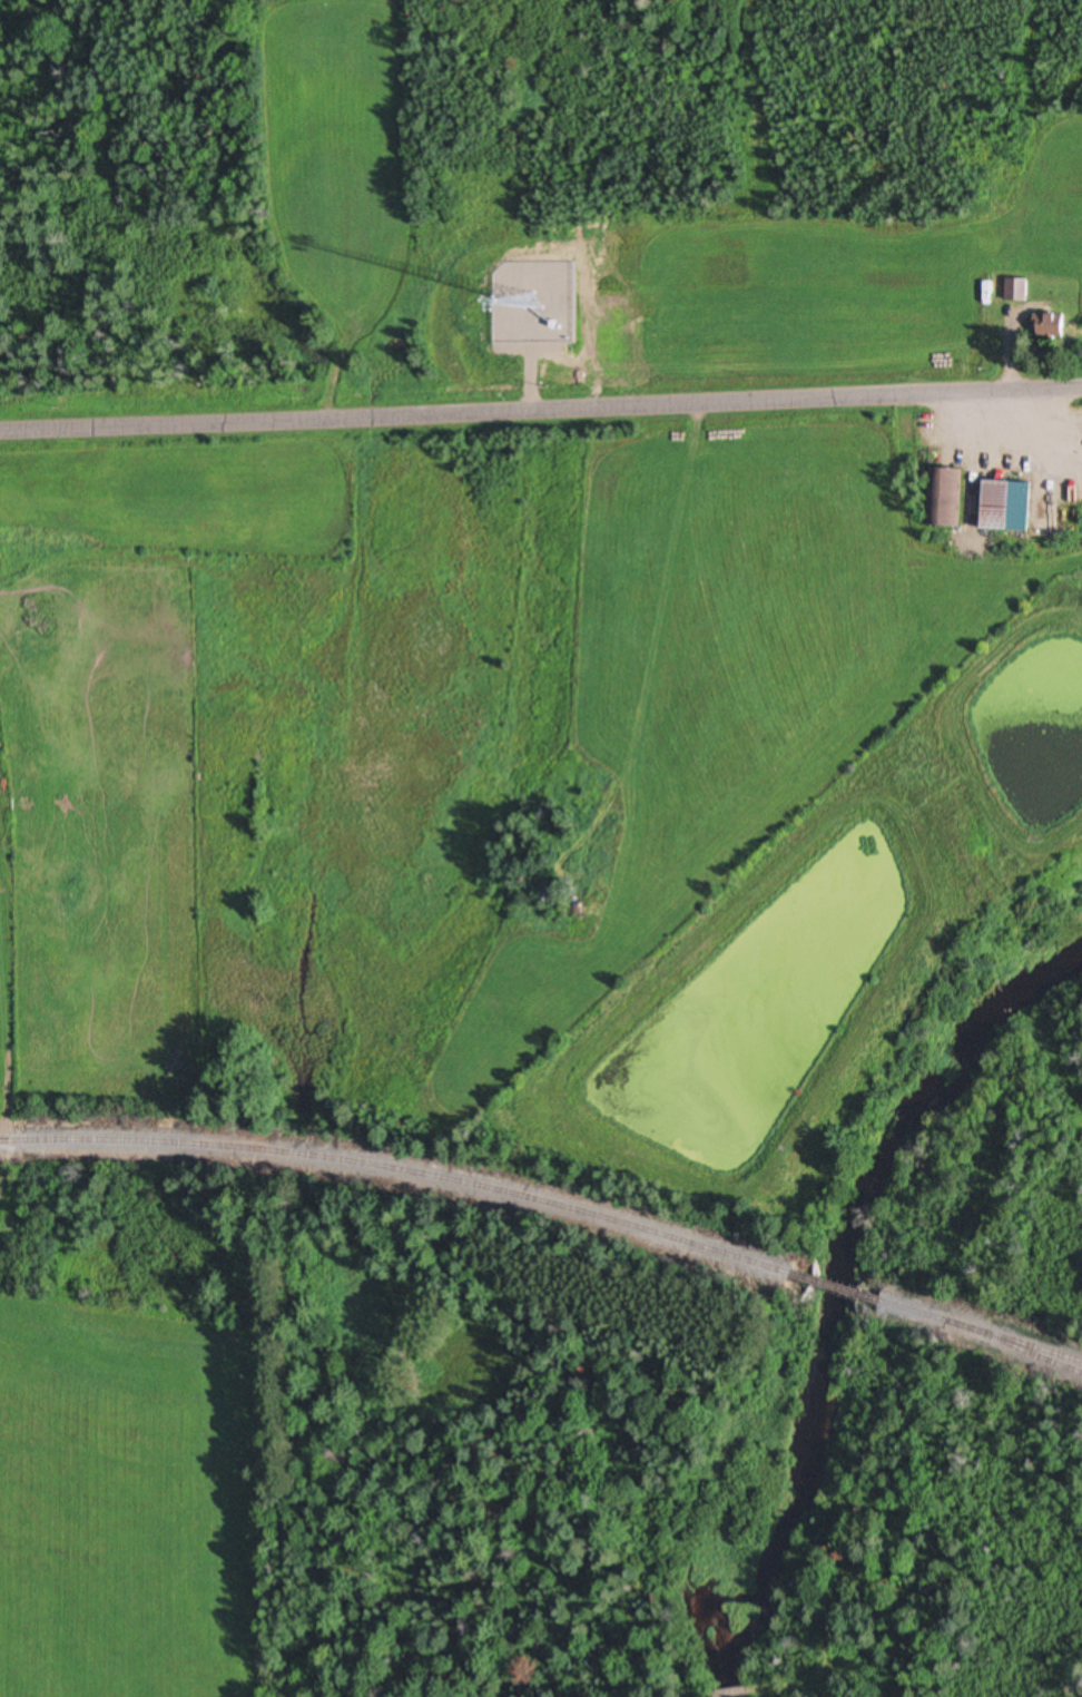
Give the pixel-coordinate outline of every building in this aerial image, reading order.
[(1030,301),(1029,282),(1012,282),(1012,302),(1030,301)] [(1074,317),(1036,317),(1036,341),(1074,341),(1074,317)] [(968,469),(944,468),(944,527),(968,527),(968,469)] [(1022,481),(993,481),(992,531),(1021,531),(1022,481)] [(546,901),(554,903),(557,890),(548,888),(546,901)]
